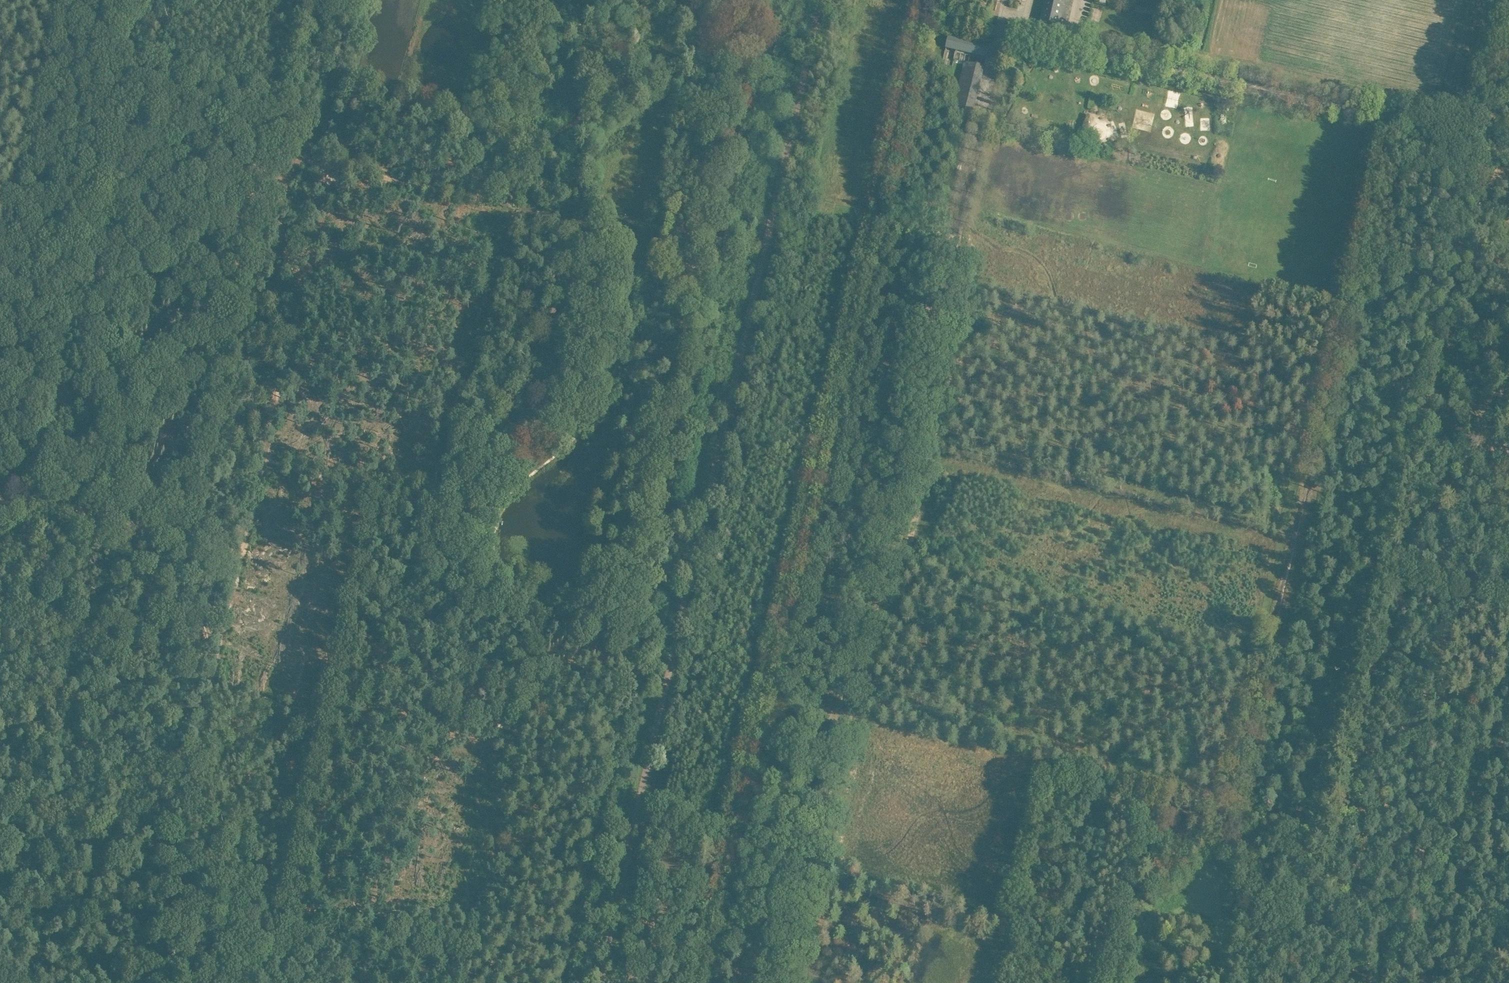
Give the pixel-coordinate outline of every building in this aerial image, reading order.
[(1038,33),(1056,36),(1058,25),(1060,26),(1062,18),(1070,20),(1074,0),(1044,0),(1039,21),(1041,22),(1038,33)] [(947,36),(945,48),(986,57),(989,45),(947,36)] [(963,61),(953,109),(973,114),(984,66),(963,61)] [(1421,137),(1416,156),(1423,157),(1427,138),(1421,137)]
